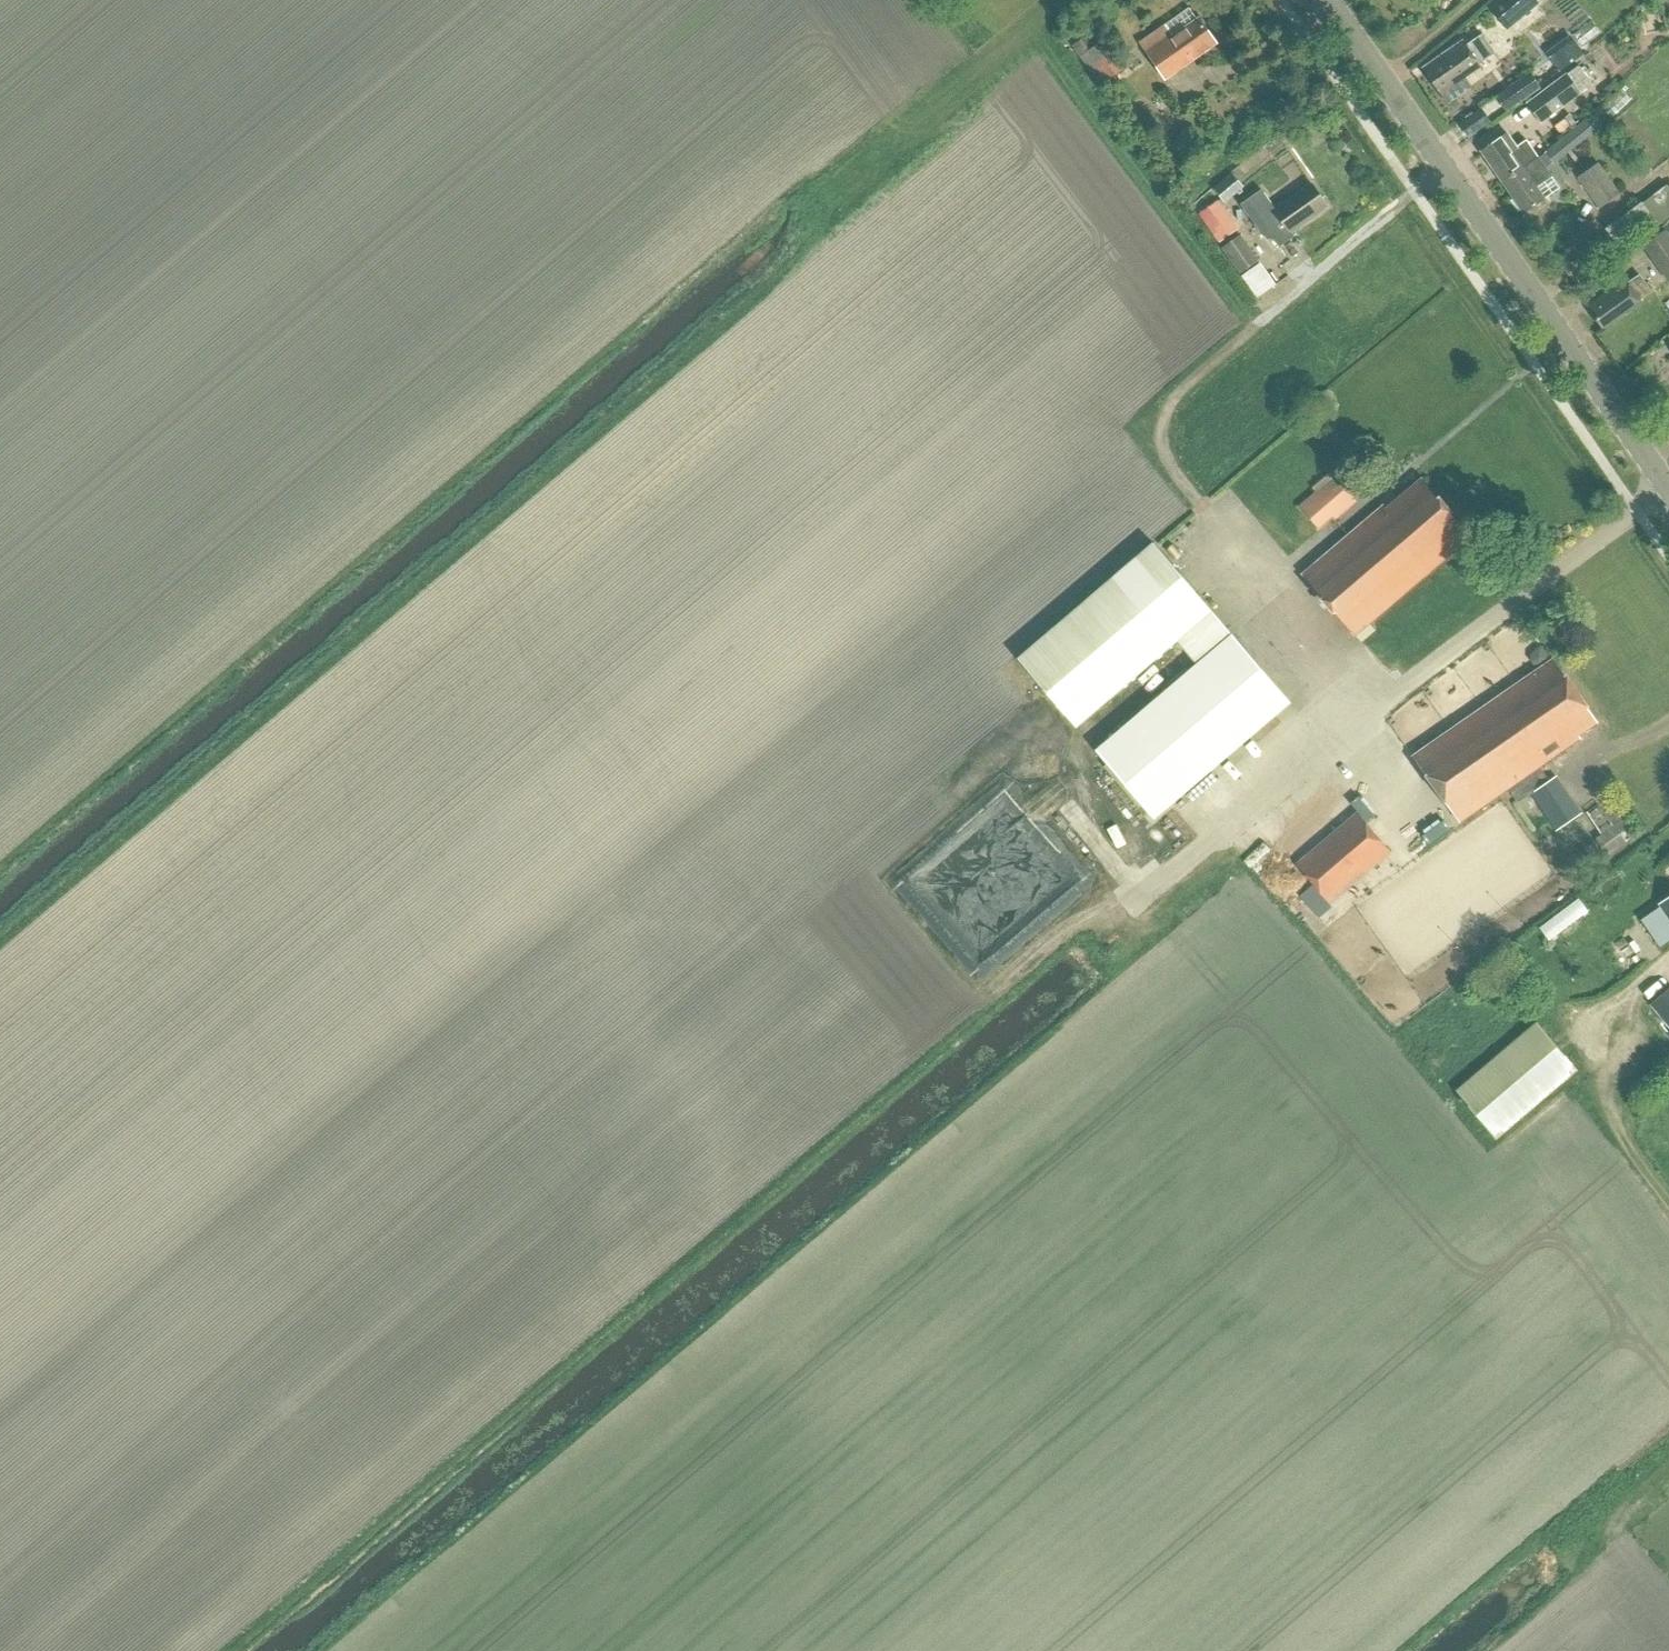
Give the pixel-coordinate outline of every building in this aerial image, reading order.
[(1495,8),(1509,25),(1530,8),(1529,6),(1534,2),(1533,0),(1505,0),(1495,8)] [(1164,27),(1141,44),(1147,53),(1165,78),(1216,42),(1201,20),(1199,21),(1190,9),(1164,27)] [(1419,64),(1444,101),(1470,83),(1464,74),(1479,63),(1476,59),(1493,48),(1480,29),(1463,40),(1460,36),(1419,64)] [(1089,52),(1081,58),(1101,86),(1123,71),(1103,42),(1089,51),(1089,52)] [(1532,102),(1546,121),(1582,95),(1578,90),(1591,81),(1580,67),(1532,102)] [(1538,85),(1527,69),(1493,91),(1504,107),(1538,85)] [(1586,121),(1575,130),(1584,141),(1595,132),(1586,121)] [(1504,139),(1483,153),(1505,185),(1540,156),(1529,141),(1519,148),(1510,134),(1504,139)] [(1540,156),(1505,185),(1526,217),(1548,202),(1539,189),(1554,178),(1540,156)] [(1576,177),(1598,210),(1619,196),(1598,163),(1576,177)] [(1233,175),(1215,190),(1225,202),(1242,187),(1233,175)] [(1292,232),(1328,207),(1312,185),(1275,211),(1261,190),(1240,204),(1263,237),(1269,232),(1280,247),(1295,237),(1292,232)] [(1209,208),(1200,215),(1219,242),(1219,243),(1238,230),(1238,229),(1224,210),(1215,217),(1209,208)] [(1668,280),(1668,235),(1667,232),(1645,248),(1668,280)] [(1241,235),(1223,248),(1241,274),(1259,261),(1241,235)] [(1598,308),(1594,311),(1606,327),(1652,294),(1640,277),(1630,284),(1627,281),(1595,304),(1598,308)] [(1314,495),(1335,519),(1355,502),(1351,498),(1360,490),(1343,470),(1314,495)] [(1386,509),(1383,506),(1303,575),(1355,636),(1471,537),(1422,479),(1386,509)] [(1077,726),(1212,611),(1154,543),(1019,659),(1077,726)] [(1232,635),(1096,751),(1154,819),(1290,703),(1232,635)] [(1553,660),(1414,757),(1459,822),(1525,778),(1535,792),(1549,781),(1539,767),(1580,739),(1577,736),(1597,722),(1553,660)] [(1535,792),(1532,794),(1558,830),(1580,814),(1554,778),(1549,781),(1535,792)] [(1609,823),(1612,826),(1598,835),(1610,853),(1637,834),(1620,810),(1611,817),(1614,820),(1609,823)] [(1391,852),(1358,813),(1297,864),(1330,903),(1391,852)] [(1660,904),(1668,917),(1668,898),(1660,904)] [(1668,1023),(1668,991),(1653,1004),(1668,1023)] [(1577,1070),(1537,1022),(1456,1092),(1496,1139),(1577,1070)]
